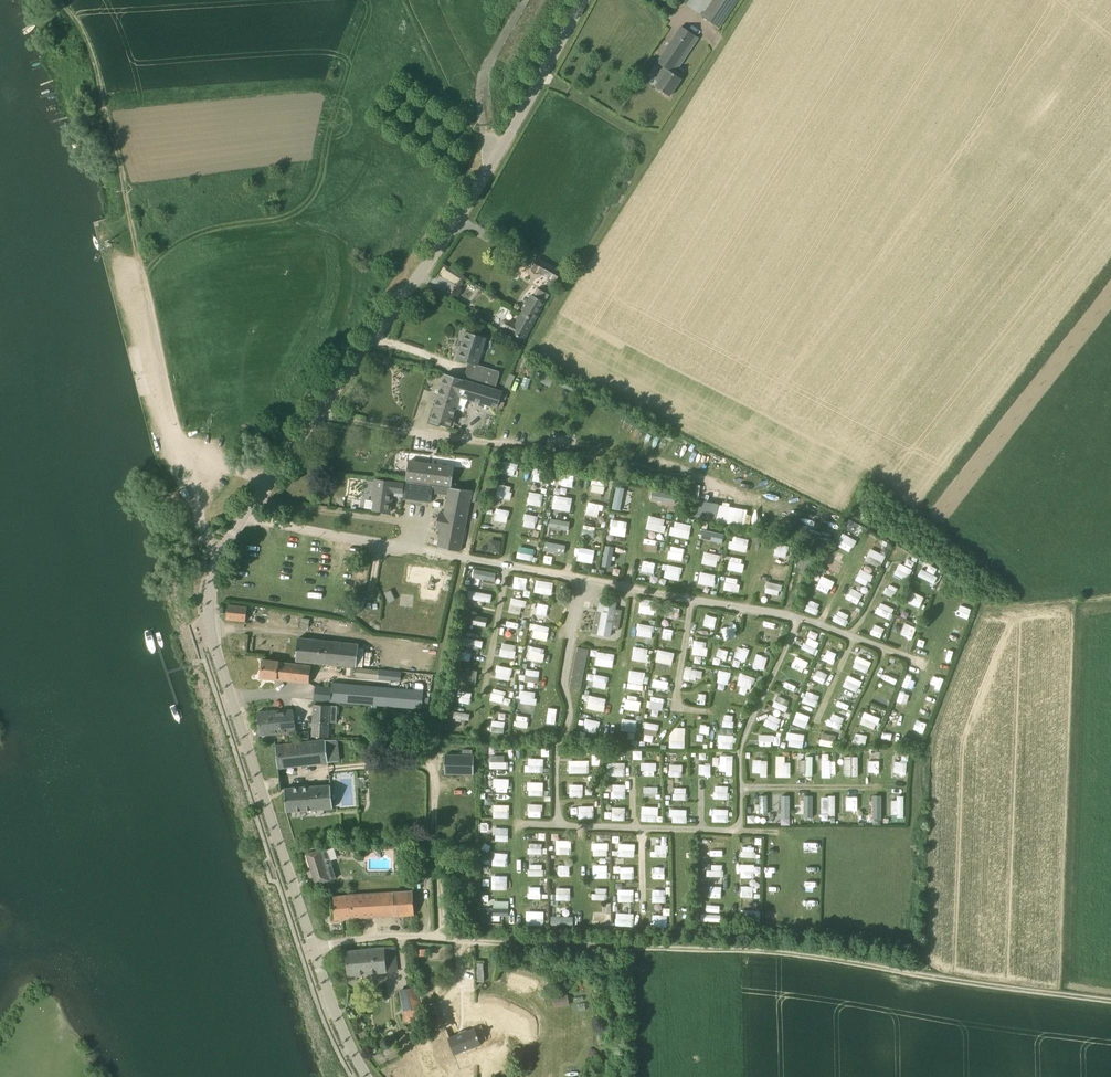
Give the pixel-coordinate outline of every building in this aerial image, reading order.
[(738,0),(714,0),(703,16),(719,28),(738,0)] [(696,36),(682,26),(657,62),(667,69),(655,87),(670,96),(682,79),(672,72),(696,36)] [(532,269),(556,281),(561,271),(538,259),(532,269)] [(439,275),(458,284),(463,273),(444,264),(439,275)] [(522,313),(535,320),(545,302),(543,301),(548,294),(538,288),(534,296),(532,295),(522,313)] [(524,340),(535,320),(522,313),(516,324),(508,320),(507,320),(505,320),(503,321),(502,322),(502,324),(502,326),(502,327),(504,329),(511,333),(524,340)] [(478,365),(486,338),(465,331),(457,359),(478,365)] [(495,390),(495,389),(500,372),(480,366),(475,383),(474,384),(495,390)] [(475,383),(463,380),(445,374),(430,422),(450,428),(460,396),(498,408),(503,392),(495,389),(495,390),(474,384),(475,383)] [(552,433),(551,443),(573,446),(575,436),(552,433)] [(451,486),(454,467),(409,461),(406,480),(407,480),(446,485),(451,486)] [(535,468),(533,479),(545,481),(546,470),(535,468)] [(574,487),(576,475),(560,472),(557,484),(574,487)] [(591,491),(605,493),(606,481),(592,479),(591,491)] [(390,512),(394,483),(375,480),(373,495),(375,495),(373,510),(390,512)] [(450,488),(446,487),(407,482),(406,485),(402,499),(446,505),(445,512),(440,511),(440,514),(438,514),(436,528),(442,529),(438,548),(460,552),(472,490),(450,488)] [(495,496),(510,499),(513,486),(499,483),(495,496)] [(620,510),(626,488),(617,486),(612,508),(620,510)] [(652,490),(651,500),(676,502),(677,493),(652,490)] [(542,506),(543,493),(529,491),(527,504),(542,506)] [(555,494),(552,508),(570,512),(573,498),(555,494)] [(743,525),(746,508),(724,504),(724,505),(699,501),(697,517),(743,525)] [(601,516),(603,504),(588,502),(586,514),(601,516)] [(508,522),(510,510),(498,508),(497,520),(508,522)] [(525,513),(523,526),(536,528),(537,515),(525,513)] [(663,532),(667,519),(650,514),(646,528),(663,532)] [(549,526),(569,530),(571,521),(551,517),(549,526)] [(626,536),(628,520),(611,519),(610,535),(626,536)] [(670,541),(676,542),(677,536),(690,539),(692,524),(673,520),(670,541)] [(595,537),(596,526),(583,525),(582,536),(595,537)] [(843,533),(837,546),(851,552),(857,540),(843,533)] [(747,552),(750,539),(733,535),(730,548),(747,552)] [(500,553),(502,540),(490,538),(489,551),(500,553)] [(643,550),(657,552),(658,540),(645,538),(643,550)] [(546,541),(545,549),(565,552),(566,544),(546,541)] [(775,556),(787,556),(787,544),(775,544),(775,556)] [(606,545),(601,565),(611,567),(615,547),(606,545)] [(682,561),(685,548),(671,545),(668,557),(682,561)] [(517,558),(534,559),(535,548),(518,546),(517,558)] [(579,558),(590,560),(592,549),(581,547),(579,558)] [(880,568),(886,556),(871,548),(864,560),(880,568)] [(705,551),(702,563),(717,567),(720,554),(705,551)] [(728,569),(742,572),(745,559),(731,556),(728,569)] [(839,574),(845,563),(832,556),(826,567),(839,574)] [(799,559),(796,568),(800,569),(799,573),(806,576),(811,561),(804,558),(803,560),(799,559)] [(642,571),(654,573),(656,562),(643,560),(642,571)] [(663,563),(662,569),(665,570),(664,577),(680,580),(683,566),(663,563)] [(773,563),(770,574),(782,577),(784,566),(773,563)] [(474,568),(473,576),(495,581),(497,573),(474,568)] [(869,585),(874,574),(861,568),(856,579),(869,585)] [(699,584),(715,585),(716,573),(700,572),(699,584)] [(918,573),(915,579),(928,584),(930,577),(918,573)] [(526,588),(528,578),(514,575),(512,586),(526,588)] [(725,576),(724,590),(738,591),(739,578),(725,576)] [(817,589),(830,594),(835,581),(822,576),(817,589)] [(537,579),(534,591),(552,595),(554,582),(537,579)] [(764,591),(779,596),(782,584),(767,580),(764,591)] [(846,599),(859,604),(864,592),(850,587),(846,599)] [(491,602),(493,594),(469,590),(468,597),(491,602)] [(910,594),(908,604),(919,607),(922,596),(910,594)] [(521,606),(526,606),(526,599),(510,598),(509,612),(520,614),(521,606)] [(656,601),(641,598),(639,612),(654,615),(656,601)] [(593,633),(610,636),(611,629),(619,631),(622,610),(616,609),(617,602),(599,599),(593,633)] [(817,614),(821,604),(811,600),(807,611),(817,614)] [(535,614),(549,616),(551,604),(537,602),(535,614)] [(226,619),(246,622),(247,607),(228,604),(226,619)] [(834,620),(846,626),(851,615),(838,610),(834,620)] [(715,629),(718,617),(706,614),(703,626),(715,629)] [(470,615),(469,624),(487,625),(488,616),(470,615)] [(309,627),(310,620),(301,619),(300,626),(309,627)] [(519,628),(520,623),(507,620),(506,625),(519,628)] [(913,639),(917,627),(905,622),(900,634),(913,639)] [(547,640),(550,627),(536,623),(532,637),(547,640)] [(636,635),(652,637),(654,625),(638,623),(636,635)] [(729,638),(739,635),(735,623),(725,627),(729,638)] [(871,634),(882,637),(884,627),(874,624),(871,634)] [(661,638),(673,640),(675,628),(662,626),(661,638)] [(808,636),(817,639),(819,632),(810,630),(808,636)] [(814,655),(821,644),(809,636),(802,647),(814,655)] [(357,667),(358,656),(359,645),(298,638),(296,661),(357,667)] [(481,652),(481,639),(468,639),(467,652),(481,652)] [(692,654),(706,656),(707,641),(694,640),(692,654)] [(502,642),(499,655),(514,658),(517,645),(502,642)] [(543,662),(546,649),(531,645),(528,659),(543,662)] [(739,645),(734,657),(745,662),(750,649),(739,645)] [(633,657),(648,659),(649,648),(634,646),(633,657)] [(589,650),(587,649),(578,647),(570,685),(570,686),(581,689),(589,650)] [(717,648),(716,657),(727,658),(728,649),(717,648)] [(660,649),(657,661),(672,665),(675,652),(660,649)] [(595,665),(614,667),(615,652),(591,650),(591,656),(596,657),(595,665)] [(833,664),(837,655),(826,650),(822,660),(833,664)] [(765,669),(769,657),(757,653),(753,666),(765,669)] [(804,672),(808,661),(796,655),(791,667),(804,672)] [(857,655),(853,667),(867,673),(872,661),(857,655)] [(309,683),(311,666),(263,660),(261,677),(309,683)] [(509,680),(513,668),(498,664),(494,677),(509,680)] [(378,679),(379,670),(356,668),(355,677),(378,679)] [(465,669),(463,681),(476,683),(478,670),(465,669)] [(539,682),(540,670),(526,669),(525,681),(539,682)] [(637,689),(638,684),(644,685),(646,671),(630,669),(628,688),(637,689)] [(818,669),(813,681),(825,686),(830,674),(818,669)] [(724,689),(725,682),(728,683),(730,672),(719,670),(716,688),(724,689)] [(915,683),(918,674),(908,671),(905,680),(915,683)] [(594,681),(593,686),(606,689),(609,677),(588,672),(586,679),(594,681)] [(744,686),(742,691),(750,694),(755,677),(740,672),(736,683),(744,686)] [(847,675),(843,686),(859,692),(863,680),(847,675)] [(667,689),(669,682),(654,678),(652,686),(667,689)] [(794,691),(797,686),(785,682),(783,687),(794,691)] [(377,705),(379,686),(332,683),(332,688),(316,686),(314,700),(377,705)] [(820,695),(810,692),(812,686),(807,684),(801,702),(816,707),(820,695)] [(491,701),(503,703),(505,690),(492,688),(491,701)] [(518,702),(535,705),(537,692),(520,689),(518,702)] [(471,703),(472,692),(458,690),(457,701),(471,703)] [(698,693),(697,703),(705,703),(706,693),(698,693)] [(588,701),(587,709),(605,711),(606,697),(583,695),(583,700),(588,701)] [(639,711),(642,699),(627,695),(624,707),(639,711)] [(647,707),(662,711),(665,699),(650,695),(647,707)] [(777,695),(772,706),(785,711),(790,701),(777,695)] [(337,706),(330,705),(314,705),(313,737),(329,737),(329,721),(337,721),(337,706)] [(550,708),(547,718),(556,720),(559,710),(550,708)] [(261,735),(295,732),(293,710),(258,712),(260,735),(261,735)] [(453,718),(470,720),(471,713),(454,711),(453,718)] [(792,723),(806,728),(810,716),(796,711),(792,723)] [(876,729),(880,717),(864,711),(860,723),(876,729)] [(839,729),(845,718),(832,712),(826,723),(839,729)] [(777,730),(782,719),(769,713),(764,724),(777,730)] [(515,726),(528,727),(529,716),(515,715),(515,726)] [(596,735),(600,721),(586,717),(583,732),(596,735)] [(628,738),(636,738),(636,719),(621,719),(621,730),(629,731),(628,738)] [(491,731),(504,732),(505,721),(492,720),(491,731)] [(912,731),(923,735),(926,724),(916,720),(912,731)] [(643,734),(657,736),(659,723),(645,722),(643,734)] [(685,748),(686,727),(671,726),(671,748),(685,748)] [(711,728),(699,727),(697,740),(709,741),(711,728)] [(301,731),(301,739),(309,739),(310,731),(301,731)] [(787,746),(803,747),(805,733),(788,732),(787,746)] [(833,747),(836,735),(822,732),(819,743),(833,747)] [(854,744),(866,745),(867,734),(855,733),(854,744)] [(718,748),(735,748),(734,734),(718,735),(718,748)] [(758,745),(780,746),(780,735),(759,734),(758,745)] [(278,768),(329,762),(326,740),(276,745),(278,768)] [(634,750),(634,758),(642,759),(642,750),(634,750)] [(822,775),(836,775),(836,760),(829,760),(829,753),(822,753),(822,775)] [(473,774),(474,755),(445,754),(445,774),(473,774)] [(902,754),(902,761),(894,761),(894,772),(908,773),(908,754),(902,754)] [(504,761),(504,755),(491,755),(491,768),(508,768),(509,761),(504,761)] [(726,771),(726,775),(733,775),(734,755),(720,755),(720,770),(726,771)] [(776,755),(776,777),(791,777),(791,762),(785,762),(785,755),(776,755)] [(814,775),(813,755),(806,756),(806,759),(800,760),(800,771),(805,771),(805,776),(814,775)] [(859,775),(859,756),(844,756),(844,775),(859,775)] [(544,772),(544,758),(528,757),(528,765),(525,765),(525,772),(544,772)] [(761,776),(768,776),(768,760),(753,759),(753,772),(761,772),(761,776)] [(589,772),(589,760),(569,760),(569,773),(589,772)] [(882,776),(883,760),(869,760),(868,776),(882,776)] [(607,776),(625,775),(625,762),(607,762),(607,776)] [(656,770),(657,762),(641,762),(641,770),(656,770)] [(711,763),(699,764),(699,776),(712,776),(711,763)] [(683,776),(683,764),(670,764),(669,776),(683,776)] [(495,791),(509,791),(509,778),(495,777),(495,791)] [(528,781),(527,795),(544,795),(544,781),(528,781)] [(570,796),(583,796),(584,784),(570,784),(570,796)] [(286,811),(287,811),(333,808),(331,785),(285,789),(286,811)] [(729,799),(729,785),(714,785),(714,799),(729,799)] [(625,798),(625,786),(612,786),(611,797),(625,798)] [(687,799),(687,787),(673,787),(673,800),(687,799)] [(769,813),(768,794),(760,795),(760,813),(769,813)] [(882,818),(883,795),(873,794),(873,818),(882,818)] [(781,824),(791,824),(791,795),(781,795),(781,824)] [(813,818),(813,795),(799,795),(799,813),(806,814),(806,818),(813,818)] [(891,800),(891,816),(905,815),(904,795),(897,795),(897,800),(891,800)] [(822,796),(822,814),(836,813),(836,796),(822,796)] [(846,796),(846,810),(858,810),(858,796),(846,796)] [(528,803),(528,816),(542,817),(542,804),(528,803)] [(605,819),(626,820),(626,806),(619,806),(619,803),(613,803),(613,811),(605,811),(605,819)] [(494,817),(509,817),(510,804),(494,804),(494,817)] [(594,805),(578,806),(579,818),(595,817),(594,805)] [(642,806),(641,820),(659,821),(660,806),(642,806)] [(713,808),(712,822),(729,822),(729,808),(713,808)] [(686,822),(686,810),(673,810),(673,822),(686,822)] [(494,840),(508,841),(509,827),(494,827),(494,840)] [(656,844),(668,844),(668,836),(656,837),(656,844)] [(556,854),(572,853),(571,842),(556,842),(556,854)] [(593,855),(609,855),(609,842),(592,842),(593,855)] [(619,843),(619,856),(635,857),(635,843),(619,843)] [(710,856),(725,856),(725,843),(709,844),(710,856)] [(542,853),(543,844),(529,844),(529,853),(542,853)] [(668,857),(668,845),(653,845),(653,857),(668,857)] [(742,857),(755,857),(756,847),(742,846),(742,857)] [(430,861),(430,848),(413,849),(414,862),(430,861)] [(316,884),(337,878),(327,849),(320,851),(320,850),(307,854),(316,884)] [(398,849),(398,864),(408,864),(408,849),(398,849)] [(494,865),(508,865),(508,853),(494,852),(494,865)] [(593,864),(594,878),(609,877),(608,864),(593,864)] [(570,865),(558,865),(558,875),(570,875),(570,865)] [(614,872),(620,872),(620,879),(634,879),(635,866),(614,866),(614,872)] [(492,889),(508,889),(508,875),(492,875),(492,889)] [(528,898),(541,898),(542,886),(529,886),(528,898)] [(556,899),(571,900),(571,887),(556,887),(556,899)] [(634,902),(634,889),(618,889),(618,901),(634,902)] [(653,902),(666,902),(666,889),(653,890),(653,902)] [(350,895),(331,898),(332,919),(406,915),(415,914),(413,891),(350,895)] [(527,923),(545,924),(545,910),(527,910),(527,923)] [(616,926),(634,926),(634,913),(616,912),(616,926)] [(595,913),(595,924),(606,924),(606,913),(595,913)] [(653,914),(653,925),(668,925),(668,915),(653,914)] [(574,916),(551,916),(551,925),(574,926),(574,916)] [(395,947),(346,952),(348,975),(397,970),(395,947)] [(404,1010),(420,1008),(417,988),(401,990),(404,1010)] [(568,993),(553,998),(557,1008),(571,1003),(568,993)] [(412,1020),(422,1019),(420,1008),(404,1010),(406,1021),(412,1020)] [(434,1049),(408,1061),(416,1076),(441,1065),(434,1049)]
